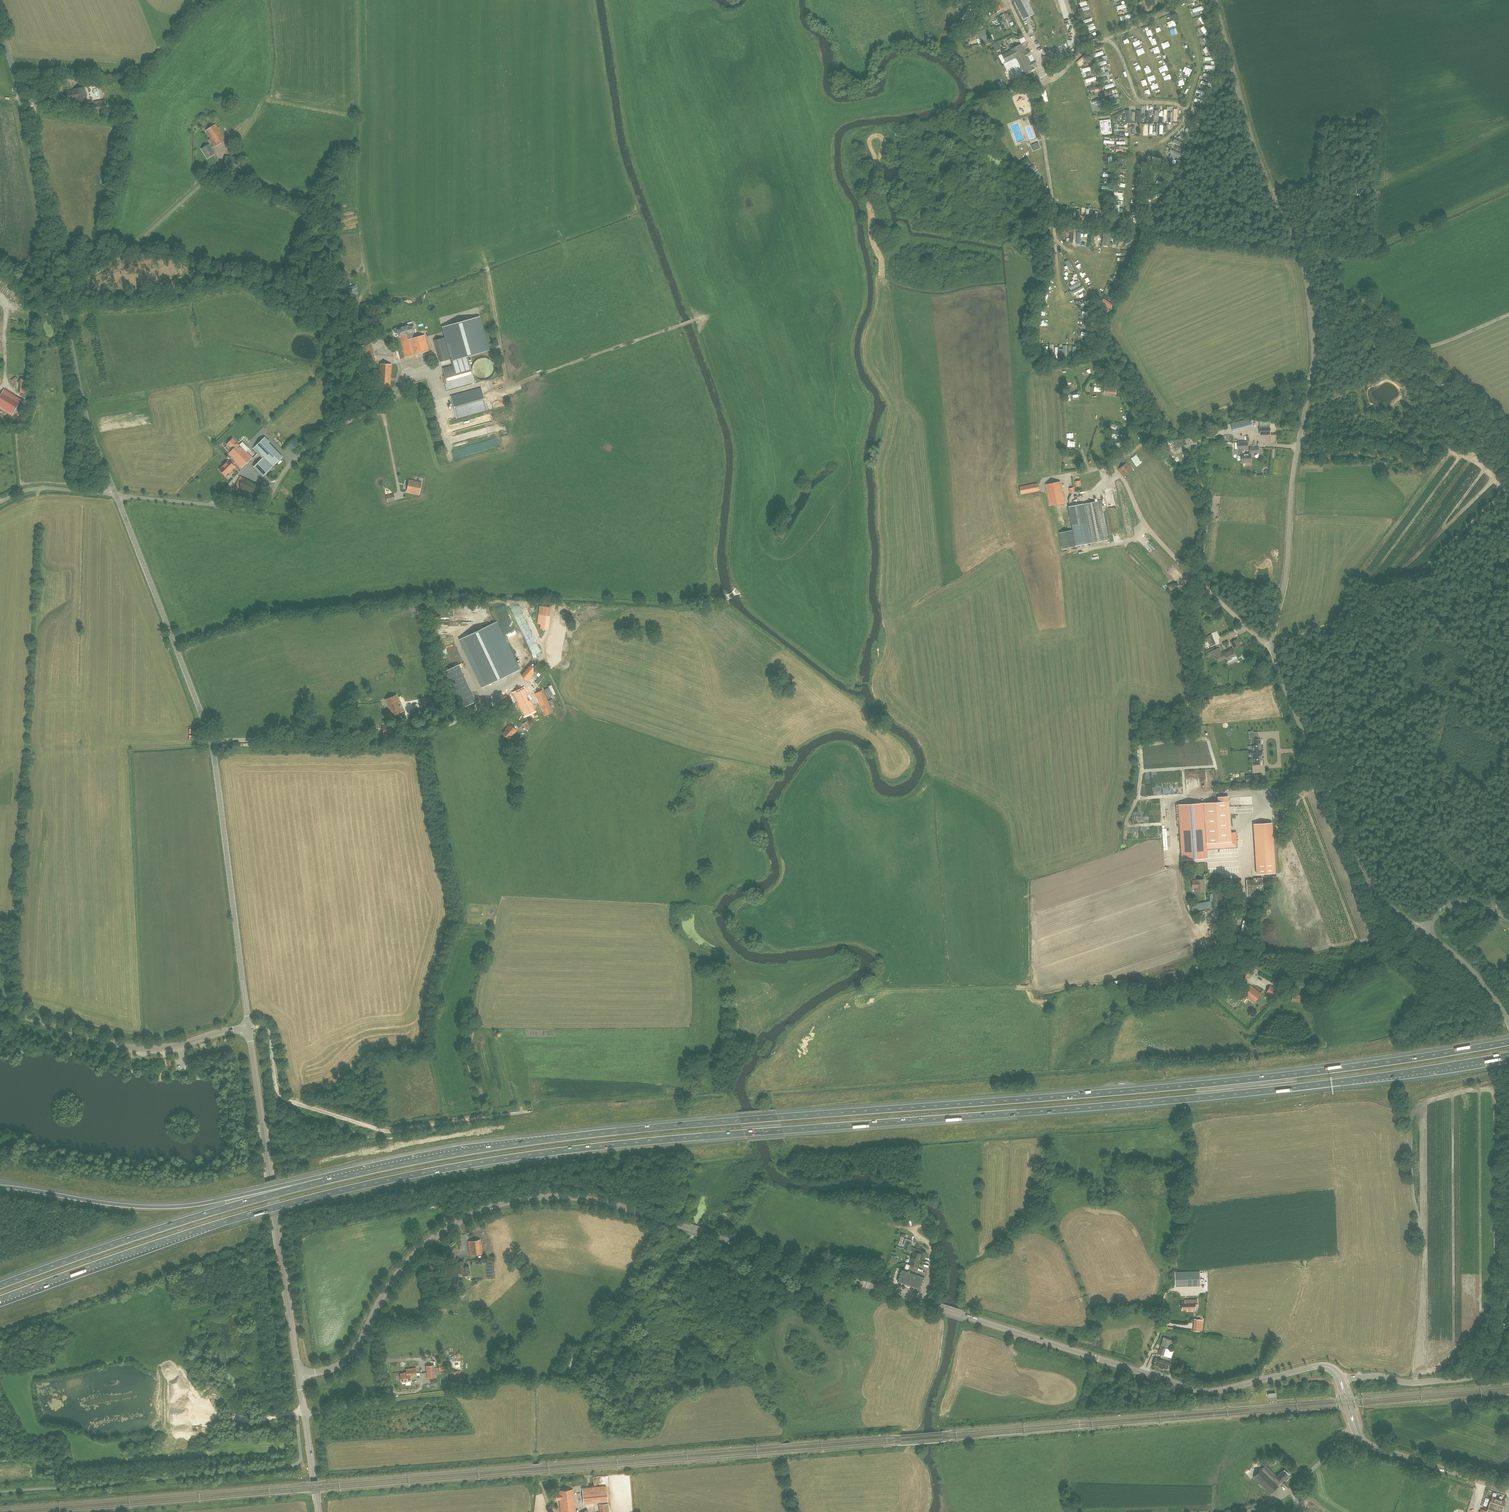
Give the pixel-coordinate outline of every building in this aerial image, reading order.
[(1000,0),(996,0),(992,2),(997,11),(1004,8),(1000,0)] [(1028,0),(1013,0),(1023,20),(1035,14),(1028,0)] [(1193,9),(1194,16),(1202,14),(1201,10),(1205,9),(1204,6),(1193,9)] [(982,44),(989,41),(985,29),(974,33),(977,40),(980,39),(982,44)] [(1024,74),(1034,68),(1033,66),(1026,52),(1022,44),(1011,50),(1012,51),(1002,56),(1006,63),(1004,63),(1007,69),(1013,66),(1017,74),(1022,71),(1024,74)] [(1087,54),(1077,61),(1079,64),(1089,58),(1087,54)] [(88,106),(84,87),(74,89),(74,90),(66,91),(67,101),(76,100),(78,108),(88,106)] [(104,100),(93,101),(95,111),(105,110),(104,100)] [(1101,132),(1104,132),(1104,135),(1108,134),(1112,133),(1110,119),(1107,120),(1107,121),(1103,121),(1103,120),(1099,121),(1101,132)] [(206,131),(210,138),(213,142),(209,145),(209,144),(202,149),(207,158),(214,153),(211,148),(215,145),(216,146),(226,140),(216,124),(206,131)] [(1187,127),(1183,135),(1193,140),(1197,132),(1187,127)] [(225,156),(223,169),(237,171),(238,157),(225,156)] [(1024,170),(1026,174),(1037,168),(1035,164),(1024,170)] [(220,172),(218,178),(225,180),(226,173),(220,172)] [(1358,189),(1358,190),(1356,192),(1359,195),(1360,195),(1360,194),(1363,197),(1365,194),(1362,191),(1364,189),(1361,186),(1358,189)] [(1040,210),(1036,211),(1037,219),(1049,219),(1049,215),(1044,215),(1044,212),(1040,213),(1040,210)] [(1104,231),(1103,245),(1111,246),(1112,232),(1104,231)] [(1073,285),(1070,286),(1072,290),(1081,286),(1078,278),(1071,281),(1073,285)] [(1090,300),(1088,296),(1077,301),(1079,305),(1090,300)] [(1102,301),(1111,308),(1114,304),(1104,298),(1102,301)] [(451,360),(467,356),(489,350),(480,317),(442,328),(451,360)] [(1084,321),(1083,325),(1085,325),(1085,328),(1090,329),(1090,326),(1095,326),(1096,323),(1084,321)] [(399,337),(399,336),(405,357),(428,351),(424,335),(414,338),(413,333),(415,332),(413,324),(398,328),(398,327),(397,327),(396,328),(394,328),(394,329),(393,330),(393,331),(394,332),(395,333),(396,333),(397,333),(398,332),(399,337)] [(435,340),(441,361),(450,359),(444,337),(435,340)] [(369,362),(376,361),(372,344),(362,346),(366,366),(369,365),(369,362)] [(474,382),(468,361),(453,365),(442,368),(445,376),(443,376),(447,390),(474,382)] [(390,393),(391,364),(379,364),(378,392),(390,393)] [(1443,387),(1441,385),(1442,383),(1439,381),(1440,379),(1439,378),(1434,384),(1441,390),(1443,387)] [(457,418),(487,410),(481,388),(451,396),(457,418)] [(12,415),(21,399),(4,389),(0,396),(0,408),(12,415)] [(1250,419),(1231,424),(1233,431),(1252,426),(1250,419)] [(1260,434),(1270,434),(1270,427),(1264,427),(1264,426),(1260,426),(1260,434)] [(254,466),(263,475),(282,457),(268,443),(269,442),(264,437),(254,447),(263,457),(254,466)] [(1184,437),(1173,440),(1175,448),(1186,444),(1184,437)] [(233,438),(227,444),(228,445),(233,450),(229,453),(228,454),(232,457),(233,458),(231,461),(233,462),(235,460),(242,467),(252,457),(233,438)] [(288,445),(294,450),(300,443),(294,438),(288,445)] [(1237,455),(1236,455),(1236,459),(1241,458),(1242,462),(1251,462),(1251,454),(1245,454),(1244,450),(1247,450),(1247,441),(1238,441),(1238,450),(1237,450),(1237,455)] [(229,459),(219,469),(225,475),(228,472),(229,472),(235,467),(233,465),(234,464),(233,462),(231,461),(229,459)] [(1119,469),(1125,476),(1133,470),(1126,462),(1119,469)] [(247,495),(253,482),(240,477),(237,483),(241,485),(238,491),(247,495)] [(407,492),(419,494),(421,482),(409,480),(407,492)] [(1064,502),(1060,481),(1046,484),(1050,505),(1064,502)] [(1037,483),(1020,486),(1021,494),(1039,490),(1037,483)] [(393,493),(386,496),(388,502),(395,500),(393,493)] [(1102,506),(1101,500),(1070,506),(1077,545),(1109,539),(1103,511),(1105,510),(1105,506),(1104,506),(1102,506)] [(1073,530),(1060,532),(1063,548),(1075,546),(1073,530)] [(539,605),(537,623),(541,624),(540,628),(549,629),(552,607),(539,605)] [(519,669),(496,621),(460,638),(483,686),(519,669)] [(1206,637),(1210,647),(1216,644),(1211,635),(1206,637)] [(1235,650),(1242,647),(1238,639),(1231,642),(1235,650)] [(1219,647),(1213,650),(1216,656),(1218,661),(1226,657),(1227,660),(1229,662),(1237,658),(1235,655),(1236,655),(1233,649),(1230,651),(1230,649),(1222,653),(1219,647)] [(476,702),(461,664),(446,670),(460,704),(462,708),(476,702)] [(522,675),(528,681),(538,669),(532,664),(522,675)] [(552,685),(545,689),(549,698),(556,694),(552,685)] [(524,715),(535,710),(525,688),(513,693),(518,704),(524,715)] [(535,693),(546,715),(553,712),(542,690),(535,693)] [(403,711),(396,694),(385,699),(392,715),(403,711)] [(420,698),(422,707),(432,705),(430,697),(420,698)] [(365,712),(374,712),(374,704),(365,704),(365,712)] [(527,721),(522,724),(527,730),(531,728),(527,721)] [(353,731),(351,723),(344,724),(346,732),(353,731)] [(391,724),(382,725),(384,735),(393,734),(391,724)] [(508,739),(516,730),(510,724),(506,728),(507,728),(503,733),(508,739)] [(1253,765),(1254,764),(1256,764),(1260,764),(1259,759),(1261,758),(1261,755),(1262,755),(1262,750),(1260,750),(1260,739),(1253,739),(1254,746),(1252,746),(1252,749),(1252,750),(1250,750),(1250,755),(1253,755),(1253,756),(1253,764),(1253,765)] [(1218,802),(1179,805),(1182,859),(1207,858),(1206,850),(1206,843),(1216,842),(1216,848),(1236,847),(1236,839),(1235,839),(1235,837),(1236,837),(1236,832),(1230,832),(1228,796),(1218,797),(1218,802)] [(1275,873),(1274,861),(1256,862),(1257,874),(1275,873)] [(1264,877),(1248,878),(1248,890),(1252,890),(1252,895),(1265,894),(1264,877)] [(1204,879),(1195,879),(1192,879),(1192,888),(1196,888),(1196,892),(1205,891),(1204,879)] [(1191,905),(1192,911),(1212,907),(1210,900),(1191,905)] [(1251,976),(1256,970),(1249,964),(1242,974),(1247,978),(1250,975),(1251,976)] [(1247,999),(1248,998),(1254,1003),(1261,993),(1250,985),(1243,994),(1244,995),(1247,997),(1246,998),(1247,999)] [(1279,990),(1270,985),(1266,992),(1275,997),(1279,990)] [(1309,995),(1293,993),(1292,1001),(1308,1003),(1309,995)] [(468,1241),(470,1255),(482,1253),(481,1239),(468,1241)] [(904,1248),(910,1250),(912,1244),(906,1242),(904,1248)] [(926,1252),(911,1247),(910,1250),(914,1252),(910,1264),(906,1263),(904,1270),(902,1269),(898,1281),(920,1288),(924,1276),(925,1272),(918,1270),(922,1256),(925,1257),(926,1252)] [(897,1263),(899,1256),(892,1254),(890,1261),(897,1263)] [(462,1275),(464,1275),(469,1274),(468,1266),(464,1267),(463,1261),(456,1262),(457,1273),(462,1272),(462,1275)] [(1200,1271),(1175,1272),(1175,1286),(1200,1285),(1200,1271)] [(1185,1301),(1182,1301),(1182,1310),(1187,1310),(1188,1311),(1192,1311),(1192,1310),(1195,1310),(1195,1306),(1197,1305),(1197,1300),(1189,1300),(1189,1301),(1185,1301)] [(1194,1331),(1203,1331),(1203,1319),(1195,1319),(1194,1331)] [(1159,1342),(1156,1349),(1159,1350),(1158,1354),(1170,1358),(1172,1350),(1170,1350),(1173,1340),(1163,1337),(1161,1342),(1159,1342)] [(1157,1367),(1156,1368),(1164,1370),(1164,1369),(1168,1371),(1171,1363),(1155,1358),(1153,1366),(1157,1367)] [(427,1378),(435,1377),(434,1365),(426,1366),(427,1378)] [(406,1369),(407,1373),(400,1374),(401,1382),(411,1380),(410,1376),(417,1375),(416,1368),(406,1369)] [(451,1379),(458,1379),(458,1371),(450,1371),(451,1379)] [(1262,1469),(1257,1473),(1254,1477),(1270,1493),(1278,1485),(1277,1484),(1280,1481),(1281,1482),(1288,1475),(1283,1470),(1273,1480),(1262,1469)] [(607,1502),(607,1496),(606,1485),(582,1488),(584,1504),(607,1502)] [(573,1489),(558,1490),(559,1494),(556,1494),(556,1498),(559,1498),(561,1511),(575,1511),(573,1489)] [(1492,1497),(1488,1511),(1482,1509),(1481,1511),(1502,1511),(1505,1501),(1492,1497)] [(600,1504),(601,1511),(608,1511),(608,1504),(600,1504)]
